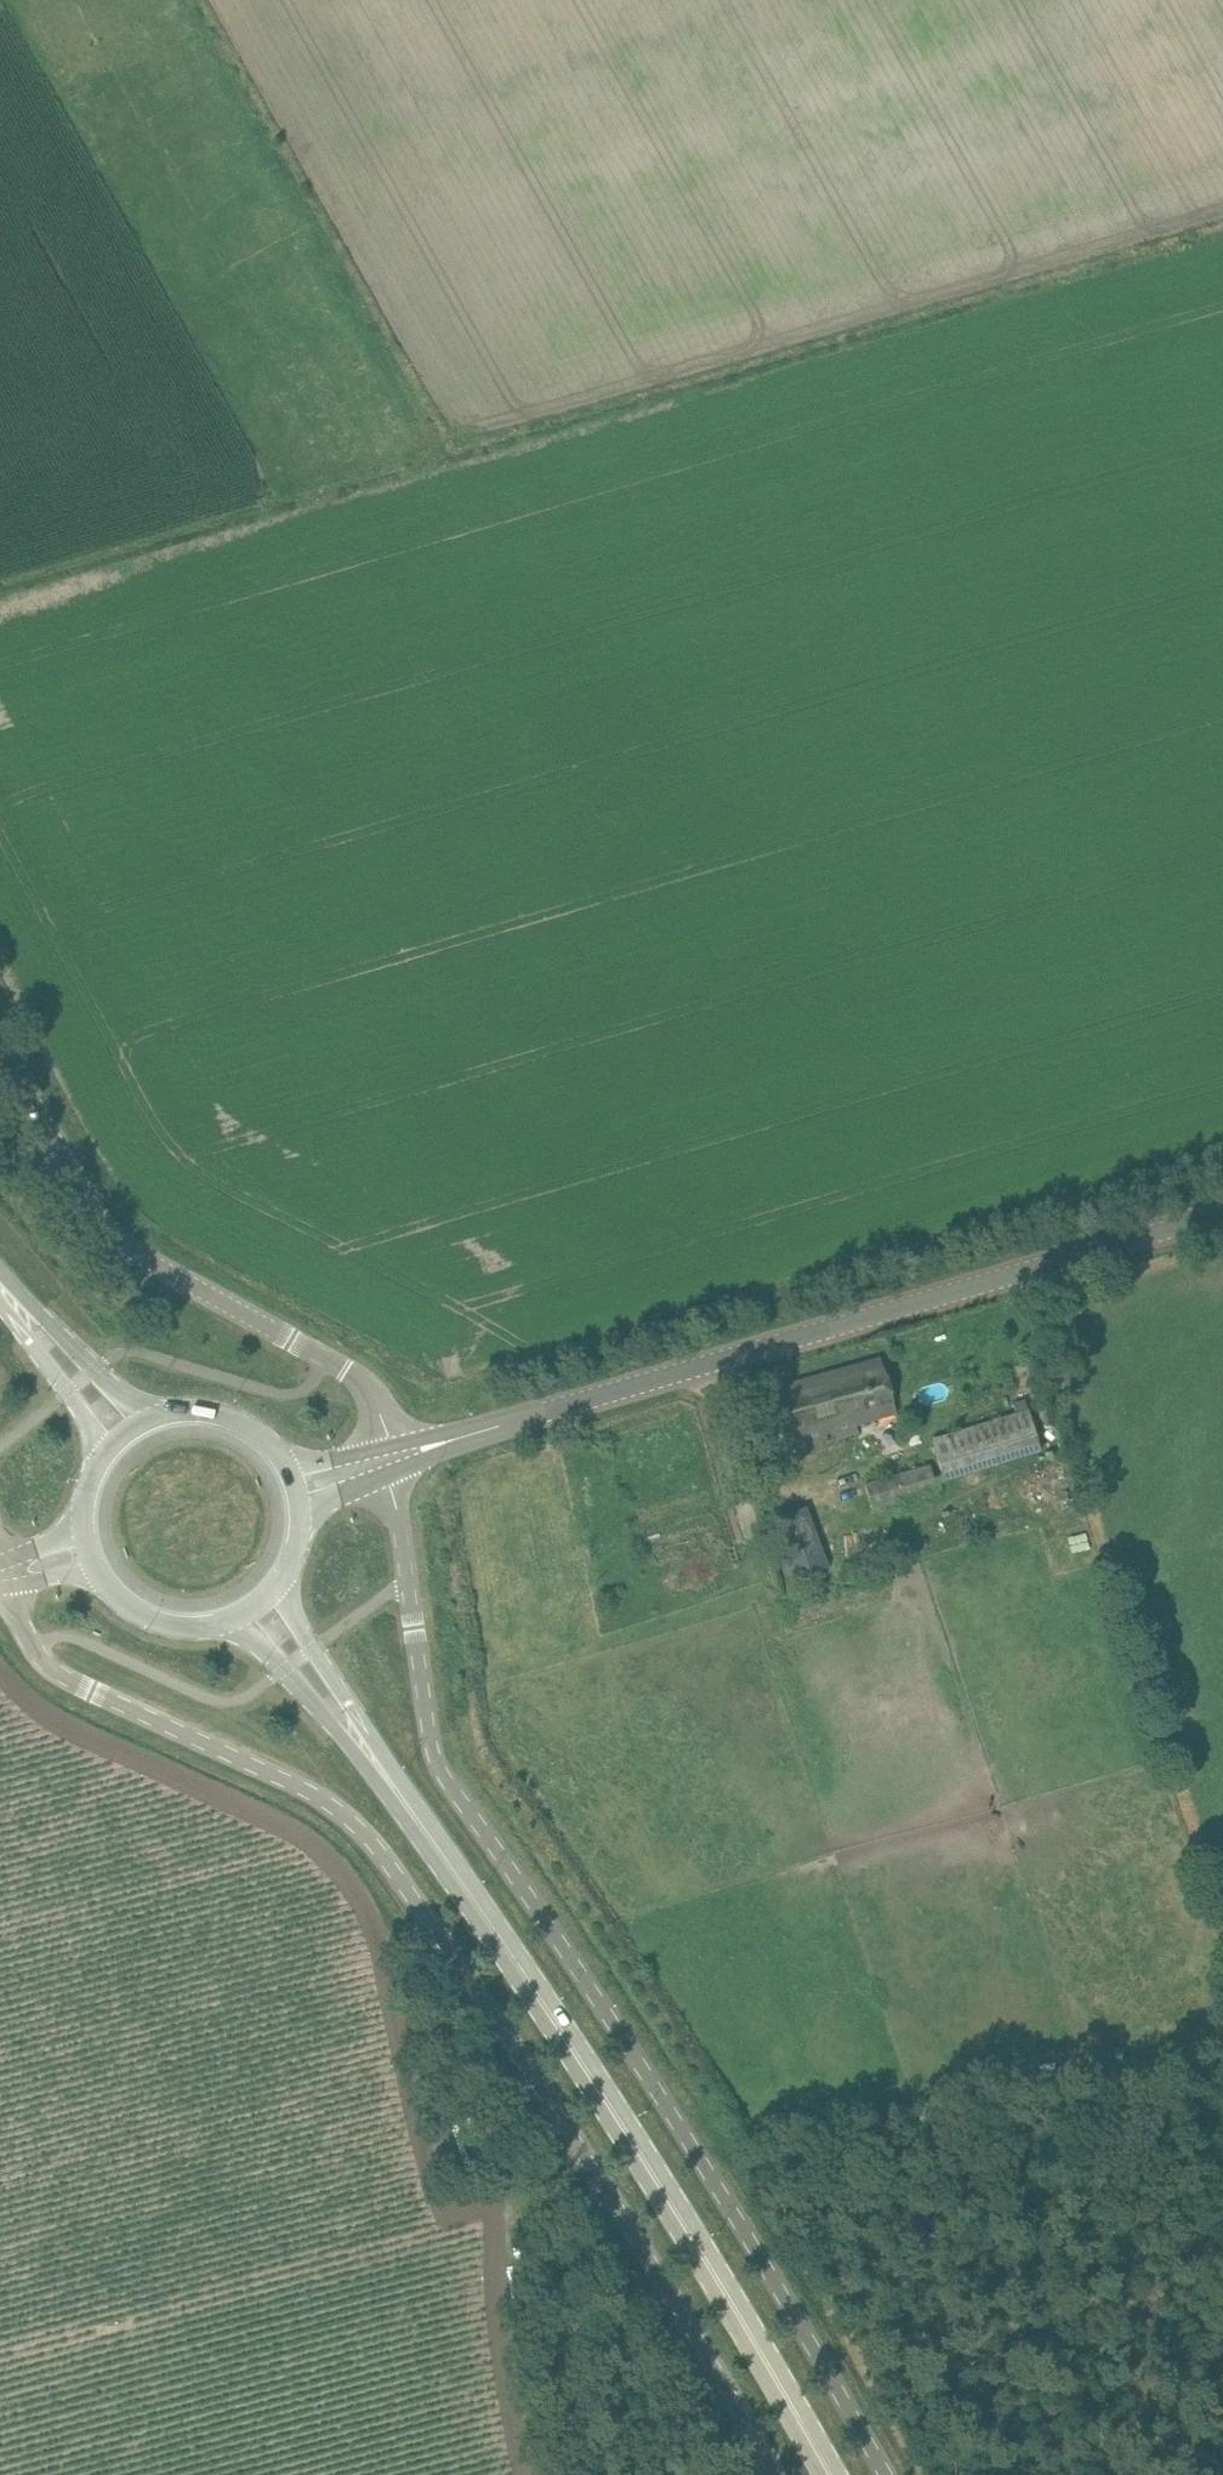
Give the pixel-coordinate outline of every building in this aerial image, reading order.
[(896,1414),(880,1359),(765,1391),(783,1453),(827,1441),(825,1433),(834,1430),(836,1438),(858,1432),(856,1425),(896,1414)] [(931,1444),(944,1483),(1042,1450),(1028,1411),(931,1444)] [(872,1509),(938,1491),(930,1465),(865,1484),(872,1509)] [(764,1520),(788,1583),(826,1568),(803,1505),(764,1520)]
